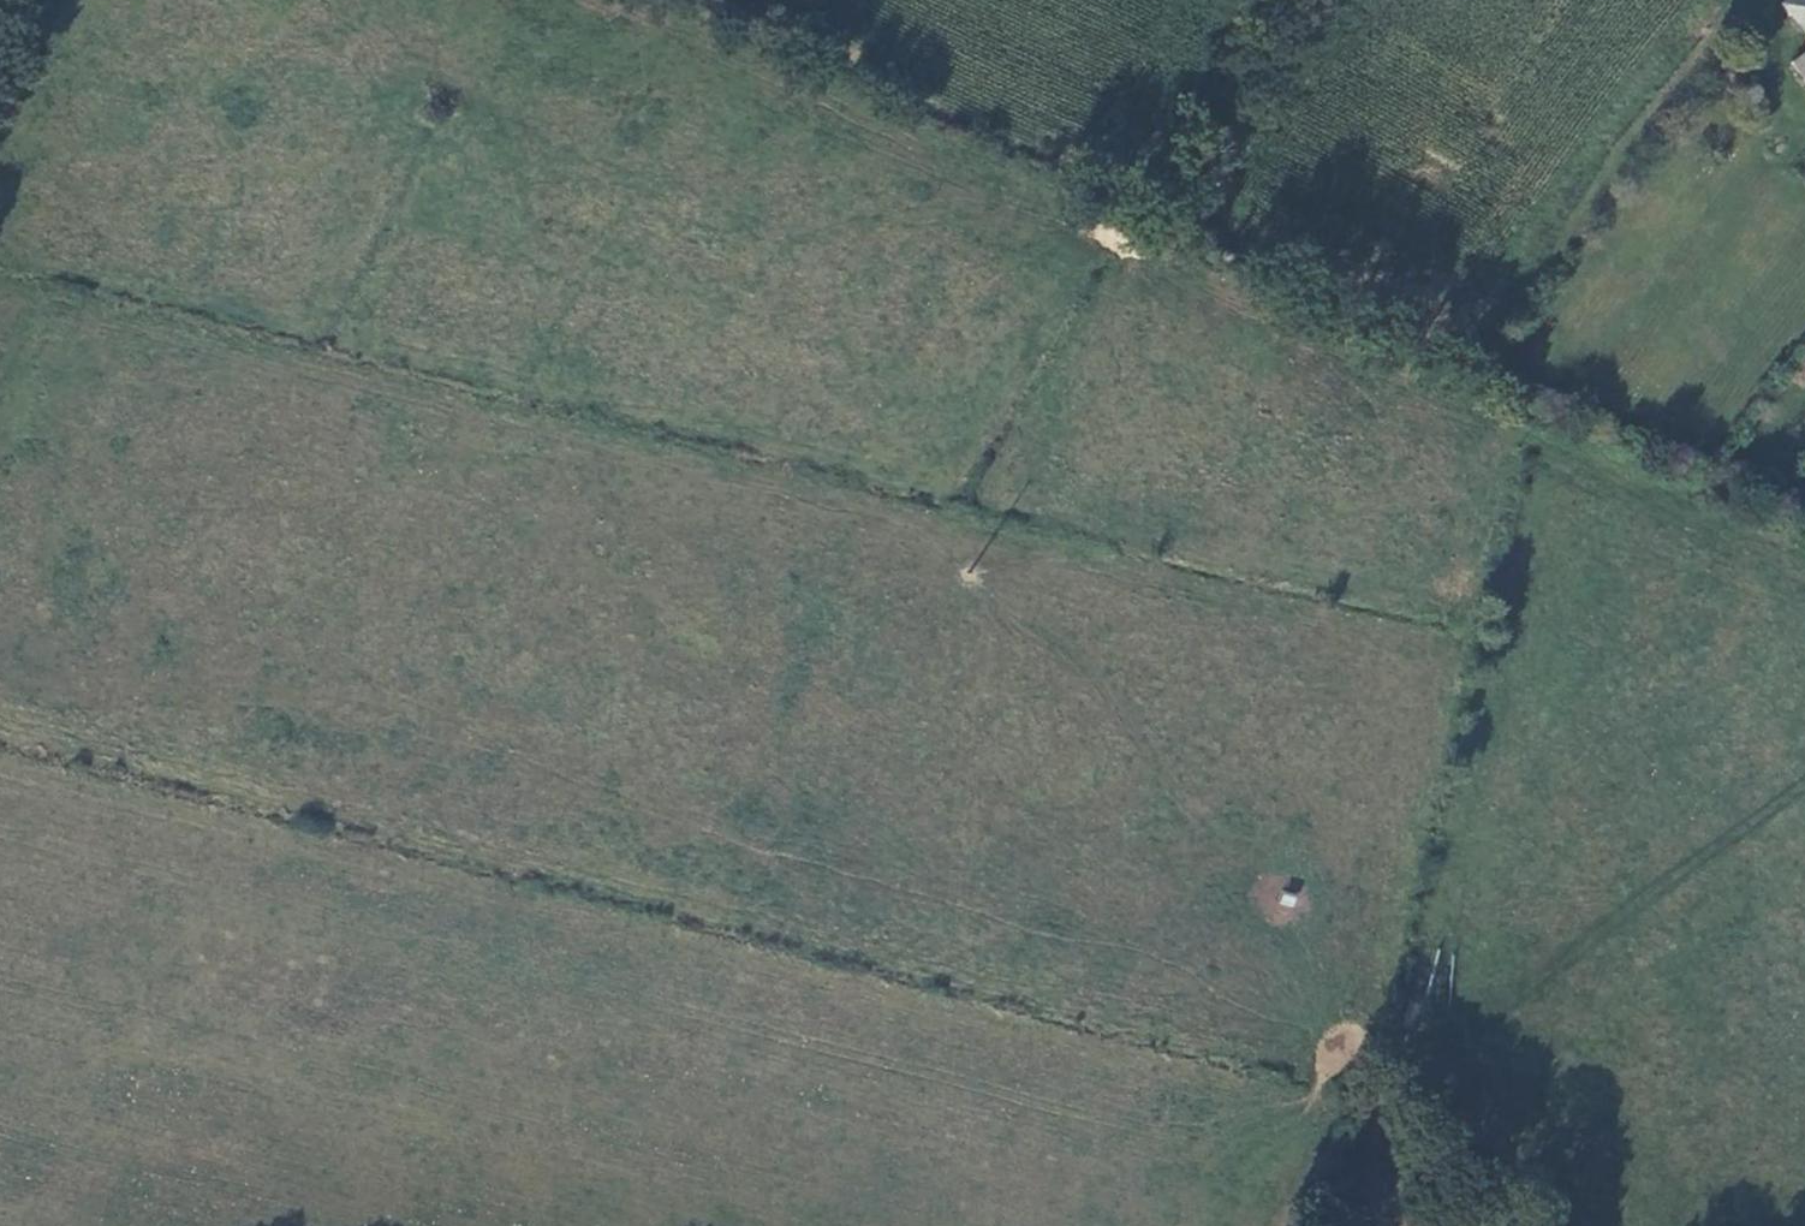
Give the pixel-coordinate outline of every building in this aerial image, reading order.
[(1804,38),(1804,0),(1787,0),(1779,7),(1804,38)] [(1791,65),(1804,82),(1804,53),(1791,65)]
